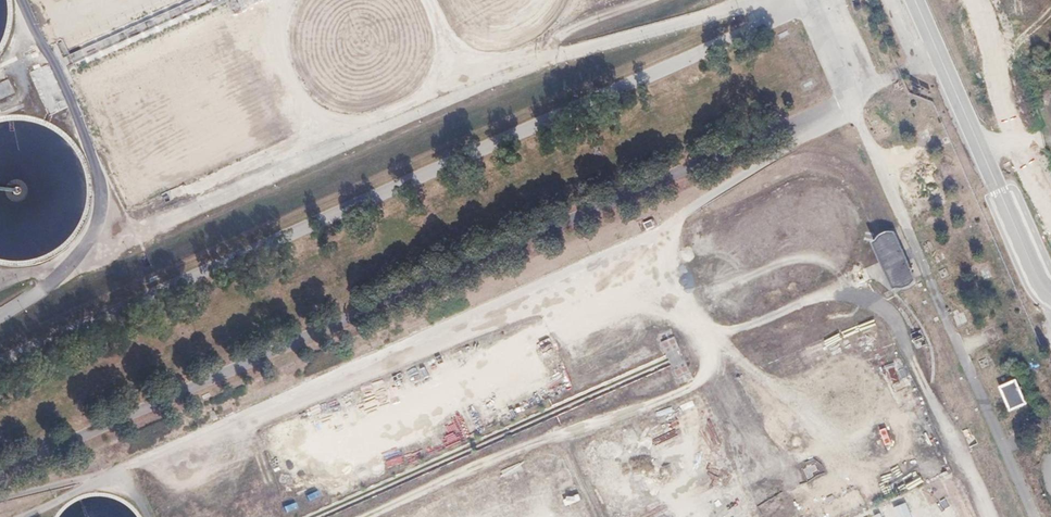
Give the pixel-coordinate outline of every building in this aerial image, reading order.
[(253,16),(265,12),(262,1),(250,4),(253,16)] [(15,93),(8,79),(0,82),(0,100),(15,93)] [(894,234),(873,242),(891,287),(912,278),(894,234)] [(1018,379),(999,387),(1008,410),(1028,402),(1018,379)] [(560,484),(563,498),(578,495),(575,480),(560,484)] [(809,515),(810,516),(834,516),(866,504),(859,488),(821,504),(824,509),(809,515)] [(949,493),(931,500),(926,488),(889,503),(895,516),(901,516),(927,506),(932,516),(959,516),(949,493)]
